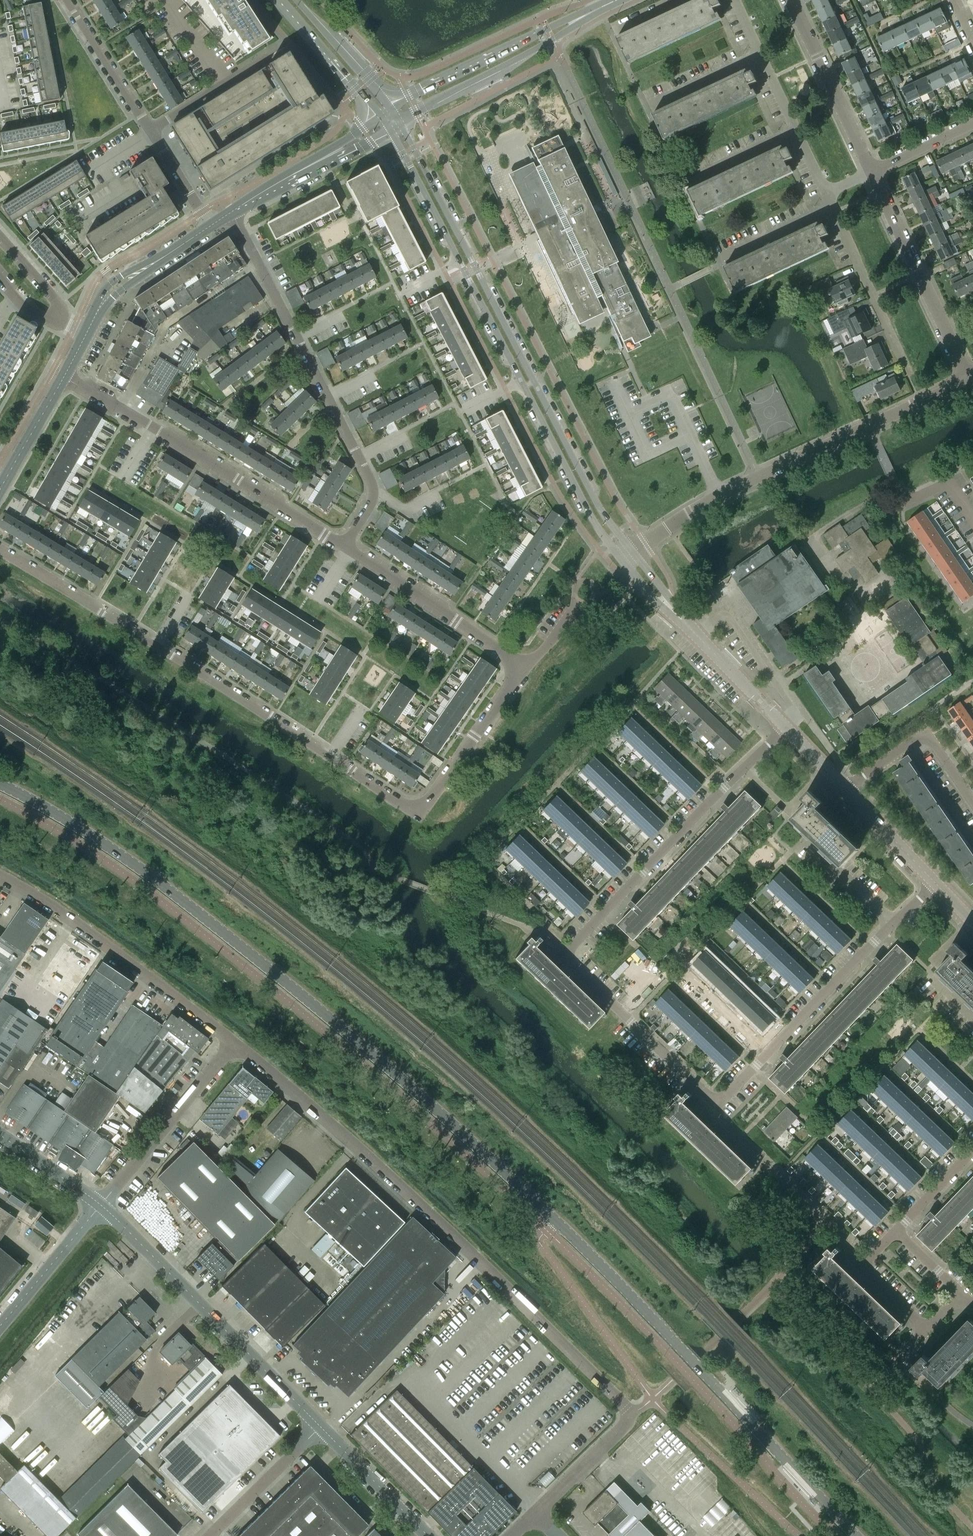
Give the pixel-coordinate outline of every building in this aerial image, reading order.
[(103,17),(115,10),(109,0),(106,0),(96,6),(103,17)] [(248,54),(273,38),(255,17),(254,17),(243,0),(241,1),(240,0),(210,0),(211,2),(208,4),(217,19),(220,17),(231,34),(234,33),(242,46),(245,44),(250,51),(247,53),(248,54)] [(619,40),(618,37),(617,38),(629,64),(630,64),(629,62),(719,20),(714,9),(722,6),(719,0),(704,0),(619,40)] [(813,1),(818,12),(831,6),(828,0),(814,0),(813,1)] [(41,3),(26,6),(22,7),(25,18),(43,14),(41,3)] [(836,17),(831,6),(818,12),(823,23),(836,17)] [(950,28),(948,23),(941,9),(928,15),(935,29),(937,34),(950,28)] [(123,21),(115,10),(103,17),(111,29),(116,26),(118,25),(117,25),(123,21)] [(884,19),(881,13),(870,18),(867,13),(863,15),(868,27),(884,19)] [(27,28),(45,25),(43,14),(25,18),(27,28)] [(836,17),(823,23),(828,34),(841,28),(846,26),(845,24),(841,15),(836,17)] [(916,21),(922,35),(935,29),(928,15),(916,21)] [(903,27),(910,41),(922,35),(916,21),(903,27)] [(29,39),(47,35),(45,25),(27,28),(29,39)] [(903,27),(890,33),(897,47),(910,41),(903,27)] [(841,28),(828,34),(834,45),(847,39),(841,28)] [(126,38),(132,48),(144,41),(138,30),(126,38)] [(884,53),(897,47),(890,33),(877,39),(884,53)] [(31,50),(49,46),(47,35),(29,39),(31,50)] [(847,39),(834,45),(839,56),(847,53),(849,56),(855,53),(854,49),(856,48),(851,37),(847,39)] [(132,48),(139,58),(151,51),(147,46),(150,44),(147,39),(144,41),(132,48)] [(33,60),(51,57),(49,46),(31,50),(33,60)] [(139,58),(145,69),(157,61),(151,51),(139,58)] [(855,53),(849,56),(851,60),(842,64),(848,75),(861,69),(855,57),(857,57),(855,53)] [(322,96),(317,99),(289,54),(253,75),(252,74),(246,78),(247,79),(241,83),(240,82),(234,86),(234,87),(228,91),(227,90),(221,94),(222,95),(215,99),(214,98),(208,102),(209,103),(170,127),(175,136),(174,136),(178,143),(179,142),(184,150),(182,150),(186,157),(187,156),(192,163),(191,164),(195,170),(196,170),(201,177),(200,178),(203,184),(205,184),(210,192),(334,115),(322,96)] [(35,71),(53,68),(51,57),(33,60),(35,71)] [(965,59),(952,65),(959,80),(972,73),(965,59)] [(145,69),(151,79),(163,71),(157,61),(145,69)] [(952,65),(939,71),(946,85),(959,80),(952,65)] [(37,82),(56,78),(53,68),(35,71),(37,82)] [(861,69),(848,75),(853,86),(866,80),(861,69)] [(163,71),(151,79),(158,89),(170,82),(170,81),(163,71)] [(933,91),(946,85),(939,71),(927,77),(933,91)] [(665,141),(666,140),(665,139),(755,96),(750,86),(758,82),(753,72),(745,76),(745,75),(655,117),(654,114),(653,115),(665,141)] [(899,75),(891,78),(895,87),(903,83),(899,75)] [(921,97),(933,91),(927,77),(914,83),(921,97)] [(39,93),(58,89),(56,78),(37,82),(39,93)] [(921,97),(914,83),(912,78),(907,80),(909,86),(901,89),(908,103),(921,97)] [(158,89),(164,99),(176,92),(173,87),(176,85),(173,79),(170,81),(170,82),(158,89)] [(201,91),(197,84),(195,80),(189,83),(192,87),(193,86),(198,93),(201,91)] [(866,80),(853,86),(858,97),(871,91),(866,80)] [(58,89),(39,93),(41,103),(60,100),(58,89)] [(858,97),(863,108),(876,102),(871,91),(858,97)] [(183,102),(176,92),(164,99),(171,110),(176,107),(178,106),(177,106),(183,102)] [(964,106),(962,100),(955,103),(957,109),(964,106)] [(876,102),(863,108),(868,119),(881,113),(876,102)] [(937,112),(930,115),(933,122),(940,118),(937,112)] [(881,113),(868,119),(873,130),(887,124),(881,113)] [(64,121),(53,123),(56,141),(67,139),(64,121)] [(887,124),(873,130),(879,142),(896,134),(892,124),(891,122),(887,124)] [(46,143),(56,141),(53,123),(42,125),(46,143)] [(46,143),(42,125),(32,127),(35,145),(46,143)] [(32,127),(21,130),(24,147),(35,145),(32,127)] [(24,147),(21,130),(10,132),(14,149),(24,147)] [(10,132),(0,134),(0,139),(2,152),(14,149),(10,132)] [(539,240),(537,241),(572,315),(573,314),(579,325),(604,313),(597,299),(599,298),(601,297),(608,311),(623,342),(631,338),(634,345),(651,337),(649,334),(639,313),(641,313),(621,268),(619,269),(616,264),(618,263),(594,214),(601,211),(597,204),(591,207),(561,144),(560,140),(558,136),(531,148),(539,166),(535,168),(534,167),(509,178),(536,235),(539,240)] [(971,145),(960,151),(962,156),(963,157),(963,158),(965,163),(972,160),(972,161),(972,149),(971,145)] [(701,215),(791,173),(786,162),(793,158),(789,149),(781,152),(780,151),(691,193),(690,190),(688,191),(701,217),(702,217),(701,215)] [(951,163),(954,168),(956,173),(959,180),(965,178),(962,170),(959,166),(965,163),(963,158),(963,157),(962,156),(960,151),(948,156),(951,162),(951,163)] [(948,156),(937,162),(939,167),(940,168),(940,169),(942,174),(954,168),(951,163),(951,162),(948,156)] [(85,237),(100,261),(177,213),(162,189),(168,185),(152,158),(129,172),(146,199),(85,237)] [(76,161),(67,167),(76,182),(86,177),(76,161)] [(929,166),(921,169),(924,174),(931,171),(935,179),(940,176),(934,165),(930,167),(929,166)] [(67,188),(76,182),(67,167),(57,172),(67,188)] [(366,224),(382,215),(398,207),(377,167),(345,184),(366,224)] [(58,194),(67,188),(57,172),(48,178),(58,194)] [(903,179),(909,191),(921,185),(915,173),(903,179)] [(39,184),(49,200),(58,194),(48,178),(39,184)] [(40,205),(49,200),(39,184),(30,190),(40,205)] [(924,192),(921,185),(909,191),(914,202),(938,191),(936,186),(924,192)] [(30,190),(21,195),(30,211),(40,205),(30,190)] [(331,191),(322,196),(330,212),(339,207),(331,191)] [(920,214),(932,208),(929,202),(941,196),(938,191),(914,202),(920,214)] [(21,195),(11,201),(21,217),(30,211),(21,195)] [(321,216),(330,212),(322,196),(313,200),(321,216)] [(313,200),(304,205),(312,221),(321,216),(313,200)] [(12,223),(21,217),(11,201),(2,207),(12,223)] [(303,226),(312,221),(304,205),(294,210),(303,226)] [(398,207),(382,215),(387,225),(403,217),(398,207)] [(935,215),(932,208),(920,214),(925,226),(949,214),(947,209),(940,213),(939,212),(935,215)] [(303,226),(294,210),(285,214),(294,230),(303,226)] [(285,235),(294,230),(285,214),(276,219),(285,235)] [(931,237),(943,232),(940,225),(951,219),(949,214),(925,226),(931,237)] [(391,234),(407,226),(403,217),(387,225),(391,234)] [(285,235),(276,219),(267,224),(275,240),(285,235)] [(817,228),(816,227),(726,269),(725,266),(724,267),(736,293),(737,293),(737,291),(826,249),(821,238),(829,235),(824,225),(817,228)] [(407,226),(391,234),(396,243),(412,235),(407,226)] [(946,238),(943,232),(931,237),(936,249),(948,243),(953,241),(960,238),(957,233),(946,238)] [(38,253),(51,242),(43,233),(29,246),(37,254),(38,253)] [(401,252),(417,244),(412,235),(396,243),(401,252)] [(215,246),(233,274),(247,265),(228,237),(215,246)] [(953,241),(948,243),(936,249),(942,261),(959,253),(955,246),(962,243),(960,238),(953,241)] [(58,250),(51,242),(38,253),(37,254),(44,262),(45,262),(58,250)] [(405,261),(421,253),(417,244),(401,252),(405,261)] [(219,283),(233,274),(215,246),(201,255),(219,283)] [(58,250),(45,262),(44,262),(51,270),(52,270),(65,258),(58,250)] [(421,253),(405,261),(410,271),(426,262),(421,253)] [(188,264),(206,292),(219,283),(201,255),(188,264)] [(59,278),(72,266),(65,258),(52,270),(51,270),(58,279),(59,278)] [(954,258),(942,263),(945,269),(951,267),(957,265),(954,258)] [(964,279),(971,293),(972,292),(972,268),(970,263),(968,259),(963,261),(971,277),(964,279)] [(174,273),(192,301),(206,292),(188,264),(174,273)] [(358,270),(364,283),(375,277),(369,265),(358,270)] [(58,279),(66,287),(80,274),(72,266),(59,278),(58,279)] [(353,288),(364,283),(358,270),(347,276),(353,288)] [(176,305),(179,310),(192,301),(174,273),(161,282),(175,303),(176,305)] [(959,298),(971,293),(964,279),(963,275),(952,280),(954,284),(953,285),(959,298)] [(215,298),(188,316),(211,339),(219,348),(227,343),(218,329),(244,312),(241,308),(250,302),(253,306),(255,305),(263,299),(248,276),(225,291),(215,298)] [(343,294),(353,288),(347,276),(336,281),(343,294)] [(829,278),(807,288),(815,305),(833,296),(836,304),(838,308),(849,303),(847,299),(855,295),(850,283),(852,282),(851,281),(851,280),(848,276),(837,282),(837,283),(833,285),(829,278)] [(332,299),(343,294),(336,281),(326,287),(332,299)] [(167,308),(175,303),(161,282),(148,290),(167,318),(172,315),(167,308)] [(321,305),(332,299),(326,287),(315,292),(321,305)] [(285,293),(287,298),(298,293),(295,288),(293,289),(285,293)] [(139,308),(155,332),(158,326),(157,324),(167,318),(148,290),(134,299),(139,307),(139,308)] [(310,310),(321,305),(315,292),(304,298),(306,301),(307,303),(306,303),(307,305),(308,305),(310,310)] [(301,298),(298,293),(287,298),(290,303),(301,298)] [(426,301),(431,311),(447,303),(442,293),(426,301)] [(303,303),(301,298),(290,303),(292,308),(303,303)] [(447,303),(431,311),(436,321),(452,312),(447,303)] [(130,323),(153,336),(155,332),(139,308),(131,323),(130,323)] [(856,312),(857,315),(852,318),(848,310),(828,319),(835,333),(851,326),(856,336),(858,336),(862,334),(866,332),(872,329),(866,316),(869,314),(866,308),(856,312)] [(457,322),(452,312),(436,321),(441,330),(457,322)] [(158,357),(142,384),(148,387),(153,390),(158,393),(163,396),(179,370),(184,374),(196,354),(202,361),(219,348),(211,339),(188,316),(177,323),(194,341),(177,369),(158,357)] [(18,318),(17,317),(16,317),(16,318),(15,318),(14,320),(0,344),(0,393),(37,328),(18,318)] [(256,325),(258,328),(265,324),(262,320),(256,325)] [(120,333),(147,347),(153,336),(130,323),(127,321),(120,333)] [(441,330),(446,340),(462,332),(457,322),(441,330)] [(251,333),(258,328),(256,325),(249,330),(251,333)] [(389,331),(396,343),(407,337),(400,325),(389,331)] [(385,349),(396,343),(389,331),(379,336),(385,349)] [(277,332),(266,340),(274,351),(285,343),(281,338),(282,338),(280,336),(277,332)] [(467,341),(462,332),(446,340),(451,349),(467,341)] [(147,347),(120,333),(114,344),(141,358),(147,347)] [(374,354),(385,349),(379,336),(368,341),(374,354)] [(266,340),(255,348),(264,359),(274,351),(266,340)] [(851,365),(868,357),(875,371),(888,364),(882,351),(885,349),(882,341),(876,343),(876,345),(868,349),(864,340),(843,349),(851,365)] [(354,341),(350,343),(349,344),(352,350),(357,347),(354,341)] [(364,359),(374,354),(368,341),(357,347),(364,359)] [(451,349),(456,359),(472,351),(467,341),(451,349)] [(141,358),(114,344),(108,355),(135,370),(141,358)] [(353,365),(364,359),(357,347),(352,350),(347,352),(353,365)] [(255,348),(245,356),(253,367),(264,359),(255,348)] [(329,353),(327,348),(316,353),(319,359),(329,353)] [(477,360),(472,351),(456,359),(461,369),(477,360)] [(342,371),(353,365),(347,352),(335,358),(338,363),(338,364),(339,365),(342,371)] [(321,364),(332,358),(329,353),(319,359),(321,364)] [(103,366),(129,381),(135,370),(108,355),(103,366)] [(245,356),(234,363),(243,374),(253,367),(245,356)] [(335,363),(332,358),(321,364),(324,369),(335,363)] [(477,360),(461,369),(465,378),(481,370),(477,360)] [(234,363),(224,371),(232,382),(243,374),(234,363)] [(96,378),(123,392),(129,381),(103,366),(96,378)] [(481,370),(465,378),(471,388),(487,380),(481,370)] [(224,371),(213,379),(217,384),(216,384),(217,386),(218,385),(221,390),(232,382),(224,371)] [(877,379),(856,389),(852,391),(857,403),(863,400),(862,398),(878,390),(882,400),(901,391),(897,383),(899,381),(894,373),(887,377),(886,375),(877,379)] [(142,384),(136,394),(141,397),(148,387),(142,384)] [(432,385),(421,391),(427,403),(438,398),(435,392),(432,385)] [(148,387),(141,397),(146,400),(153,390),(148,387)] [(153,390),(146,400),(152,403),(158,393),(153,390)] [(305,391),(297,400),(306,410),(315,402),(305,391)] [(416,409),(427,403),(421,391),(410,396),(416,409)] [(158,393),(152,403),(156,406),(157,406),(160,401),(163,396),(158,393)] [(292,396),(284,404),(288,408),(298,418),(306,410),(297,400),(292,396)] [(410,396),(399,402),(406,414),(416,409),(410,396)] [(160,401),(157,406),(164,410),(162,412),(173,419),(180,407),(170,400),(166,405),(160,401)] [(395,420),(406,414),(399,402),(389,407),(395,420)] [(180,407),(173,419),(183,425),(191,413),(180,407)] [(389,407),(378,413),(384,425),(395,420),(389,407)] [(288,408),(279,416),(289,427),(298,418),(288,408)] [(347,414),(350,419),(361,413),(358,408),(347,414)] [(80,418),(96,427),(101,418),(85,409),(80,418)] [(486,418),(491,429),(507,420),(502,410),(486,418)] [(191,413),(183,425),(193,431),(201,419),(191,413)] [(352,424),(363,418),(361,413),(350,419),(352,424)] [(373,431),(384,425),(378,413),(367,418),(370,424),(369,424),(370,426),(373,431)] [(279,416),(270,425),(275,429),(274,430),(276,431),(280,435),(289,427),(279,416)] [(80,418),(75,427),(90,436),(96,427),(80,418)] [(366,424),(363,418),(352,424),(355,429),(366,424)] [(201,419),(193,431),(204,438),(211,426),(204,421),(201,419)] [(507,420),(491,429),(496,438),(512,430),(507,420)] [(211,426),(204,438),(214,444),(221,432),(211,426)] [(85,445),(90,436),(75,427),(70,436),(85,445)] [(496,438),(501,448),(517,439),(512,430),(496,438)] [(221,432),(214,444),(224,450),(232,438),(221,432)] [(460,440),(457,434),(453,436),(456,442),(455,442),(458,448),(452,452),(458,464),(469,458),(463,446),(462,444),(460,440)] [(65,445),(80,454),(85,445),(70,436),(65,445)] [(232,438),(224,450),(234,456),(242,444),(232,438)] [(501,448),(506,457),(522,449),(517,439),(501,448)] [(242,444),(234,456),(245,462),(252,450),(242,444)] [(80,454),(65,445),(60,454),(75,463),(80,454)] [(527,459),(522,449),(506,457),(511,467),(527,459)] [(252,450),(245,462),(255,469),(262,457),(252,450)] [(289,455),(296,459),(298,455),(293,452),(291,451),(289,455)] [(447,469),(458,464),(452,452),(441,457),(447,469)] [(160,461),(157,467),(184,483),(184,482),(191,471),(165,454),(164,455),(162,453),(159,458),(161,459),(160,461)] [(75,463),(60,454),(55,463),(70,472),(75,463)] [(306,460),(298,455),(296,459),(303,464),(306,460)] [(262,457),(255,469),(265,475),(272,463),(262,457)] [(441,457),(430,462),(437,475),(447,469),(441,457)] [(511,467),(516,477),(532,468),(527,459),(511,467)] [(332,472),(344,480),(350,469),(339,462),(332,472)] [(426,480),(437,475),(430,462),(420,468),(426,480)] [(49,471),(65,480),(70,472),(55,463),(49,471)] [(272,463),(265,475),(281,484),(288,472),(272,463)] [(420,468),(409,473),(415,486),(426,480),(420,468)] [(516,477),(521,486),(537,478),(532,468),(516,477)] [(379,474),(381,479),(392,474),(389,469),(379,474)] [(44,480),(60,489),(65,480),(49,471),(44,480)] [(288,472),(281,484),(291,491),(295,486),(296,484),(299,479),(288,472)] [(337,490),(344,480),(332,472),(325,482),(337,490)] [(404,491),(415,486),(409,473),(398,479),(401,484),(400,485),(401,486),(402,486),(404,491)] [(189,485),(193,487),(199,477),(194,474),(188,484),(189,485)] [(395,479),(392,474),(381,479),(384,484),(395,479)] [(199,477),(193,487),(198,490),(203,482),(204,480),(199,477)] [(542,488),(537,478),(521,486),(526,496),(542,488)] [(384,484),(386,489),(397,484),(395,479),(384,484)] [(60,489),(44,480),(39,489),(55,498),(60,489)] [(163,482),(158,489),(162,491),(167,484),(163,482)] [(198,490),(195,494),(205,500),(213,488),(203,482),(198,490)] [(319,493),(331,500),(337,490),(325,482),(319,493)] [(185,492),(189,494),(193,487),(189,485),(185,492)] [(213,488),(205,500),(216,507),(223,495),(213,488)] [(49,507),(55,498),(39,489),(34,498),(49,507)] [(158,489),(154,496),(158,498),(162,491),(158,489)] [(89,514),(98,498),(88,492),(79,508),(89,514)] [(22,497),(15,493),(13,497),(20,501),(22,497)] [(324,511),(331,500),(319,493),(312,503),(318,506),(317,507),(319,508),(319,507),(324,511)] [(216,507),(210,516),(215,519),(220,510),(226,513),(233,501),(223,495),(216,507)] [(99,519),(108,504),(98,498),(89,514),(99,519)] [(28,509),(33,502),(29,500),(24,507),(28,509)] [(233,501),(226,513),(236,519),(244,507),(233,501)] [(99,519),(109,525),(118,510),(108,504),(99,519)] [(24,516),(28,509),(24,507),(20,514),(24,516)] [(244,507),(236,519),(247,526),(254,514),(244,507)] [(128,516),(118,510),(109,525),(118,531),(128,516)] [(528,518),(531,514),(524,510),(521,513),(528,518)] [(543,524),(555,532),(564,519),(559,516),(559,515),(557,514),(557,515),(552,511),(543,524)] [(923,511),(908,522),(914,531),(929,521),(923,511)] [(384,512),(380,517),(391,523),(394,518),(384,512)] [(0,523),(0,527),(9,532),(16,520),(6,514),(2,519),(1,521),(0,523)] [(254,514),(247,526),(257,532),(260,527),(261,527),(262,526),(261,525),(264,520),(254,514)] [(538,519),(531,514),(528,518),(535,522),(538,519)] [(840,524),(824,535),(833,549),(839,544),(845,553),(836,560),(845,573),(848,571),(855,580),(861,576),(866,582),(879,573),(872,564),(881,557),(886,564),(899,555),(888,538),(875,547),(864,532),(871,527),(862,514),(843,527),(840,524)] [(138,522),(128,516),(118,531),(129,537),(138,522)] [(387,528),(391,523),(380,517),(377,521),(387,528)] [(16,520),(9,532),(25,542),(32,530),(16,520)] [(385,532),(387,528),(377,521),(374,526),(384,532),(385,532)] [(408,531),(412,523),(408,521),(404,528),(408,531)] [(920,540),(936,530),(929,521),(914,531),(920,540)] [(546,545),(555,532),(543,524),(534,537),(546,545)] [(244,533),(250,536),(253,530),(247,527),(244,533)] [(403,538),(408,531),(404,528),(399,535),(403,538)] [(32,530),(25,542),(35,548),(42,536),(32,530)] [(920,540),(926,549),(942,538),(936,530),(920,540)] [(377,544),(390,552),(397,541),(385,532),(384,532),(381,537),(379,538),(380,539),(377,544)] [(159,533),(153,543),(170,553),(176,543),(159,533)] [(504,538),(511,543),(514,539),(507,534),(504,538)] [(42,536),(35,548),(46,554),(53,542),(42,536)] [(291,537),(285,546),(301,555),(306,546),(291,537)] [(537,557),(546,545),(534,537),(526,549),(537,557)] [(434,538),(429,545),(433,547),(438,540),(434,538)] [(948,547),(942,538),(926,549),(932,558),(948,547)] [(520,544),(514,539),(511,543),(518,547),(520,544)] [(410,549),(397,541),(390,552),(402,561),(410,549)] [(53,542),(46,554),(56,560),(63,548),(53,542)] [(153,543),(147,553),(164,563),(170,553),(153,543)] [(731,573),(731,575),(738,584),(738,585),(740,587),(745,584),(755,598),(767,615),(753,624),(783,667),(790,663),(791,664),(799,659),(776,626),(820,596),(822,595),(830,589),(827,585),(825,586),(796,544),(777,557),(769,545),(736,567),(738,569),(736,570),(736,569),(734,569),(733,570),(732,570),(731,572),(731,573)] [(429,554),(433,547),(429,545),(425,552),(429,554)] [(285,546),(280,554),(295,564),(301,555),(285,546)] [(491,552),(494,555),(499,548),(496,546),(491,552)] [(954,556),(948,547),(932,558),(939,567),(954,556)] [(63,548),(56,560),(66,566),(73,554),(63,548)] [(402,561),(415,569),(423,557),(410,549),(402,561)] [(529,570),(537,557),(526,549),(517,562),(529,570)] [(147,553),(141,563),(158,572),(164,563),(147,553)] [(458,553),(453,560),(457,563),(462,556),(458,553)] [(73,554),(66,566),(76,573),(84,560),(73,554)] [(290,573),(295,564),(280,554),(275,563),(290,573)] [(960,565),(954,556),(939,567),(945,576),(960,565)] [(436,566),(423,557),(415,569),(428,577),(436,566)] [(488,562),(495,566),(497,563),(490,558),(488,562)] [(84,560),(76,573),(87,579),(94,567),(84,560)] [(453,570),(457,563),(453,560),(449,567),(453,570)] [(520,582),(529,570),(517,562),(508,574),(520,582)] [(141,563),(135,573),(152,582),(158,572),(141,563)] [(275,563),(269,572),(284,581),(290,573),(275,563)] [(504,568),(497,563),(495,566),(501,571),(504,568)] [(951,585),(966,574),(960,565),(945,576),(951,585)] [(428,577),(441,586),(448,574),(436,566),(428,577)] [(94,567),(87,579),(97,585),(100,580),(101,580),(102,578),(101,578),(105,573),(94,567)] [(210,579),(225,589),(232,579),(217,569),(210,579)] [(279,590),(284,581),(269,572),(263,581),(279,590)] [(135,573),(129,583),(146,592),(152,582),(135,573)] [(355,581),(352,587),(362,593),(378,603),(385,592),(386,592),(359,575),(357,574),(354,578),(356,579),(355,581)] [(461,582),(448,574),(441,586),(454,594),(457,589),(458,588),(458,587),(461,582)] [(511,595),(520,582),(508,574),(499,587),(511,595)] [(951,585),(957,594),(972,583),(966,574),(951,585)] [(204,589),(220,598),(225,589),(210,579),(204,589)] [(470,587),(477,592),(480,588),(473,583),(470,587)] [(972,583),(957,594),(963,603),(972,596),(972,584),(972,583)] [(503,607),(511,595),(499,587),(491,599),(503,607)] [(480,588),(477,592),(484,596),(487,592),(480,588)] [(213,608),(220,598),(204,589),(198,599),(213,608)] [(241,606),(251,612),(261,597),(251,591),(241,606)] [(886,612),(910,647),(912,646),(924,663),(923,664),(924,666),(906,679),(908,682),(871,707),(869,706),(856,715),(833,682),(836,680),(830,671),(823,676),(817,666),(805,674),(809,680),(835,718),(839,716),(844,723),(843,724),(844,725),(837,729),(846,742),(853,738),(854,739),(880,721),(879,719),(891,711),(893,715),(952,675),(940,656),(948,651),(934,631),(938,628),(925,609),(926,609),(915,593),(908,598),(907,597),(906,598),(902,592),(900,593),(882,605),(886,611),(886,612)] [(382,605),(387,608),(393,598),(388,594),(382,605)] [(271,603),(261,597),(251,612),(261,618),(271,603)] [(393,598),(387,608),(391,611),(396,604),(398,601),(393,598)] [(494,620),(503,607),(491,599),(482,612),(487,616),(488,617),(494,620)] [(261,618),(271,624),(280,609),(271,603),(261,618)] [(356,603),(352,610),(356,612),(360,605),(356,603)] [(391,611),(388,615),(398,622),(406,610),(396,604),(391,611)] [(290,615),(280,609),(271,624),(280,630),(290,615)] [(352,610),(347,617),(351,619),(354,616),(356,612),(352,610)] [(406,610),(398,622),(399,622),(408,629),(416,617),(406,610)] [(214,622),(219,614),(215,612),(210,619),(214,622)] [(533,619),(538,622),(542,617),(537,614),(533,619)] [(290,615),(280,630),(290,636),(300,621),(290,615)] [(219,622),(227,627),(231,621),(223,616),(219,622)] [(416,617),(408,629),(419,635),(426,623),(416,617)] [(245,623),(250,626),(253,621),(248,618),(245,623)] [(214,622),(210,619),(206,626),(210,629),(214,622)] [(300,621),(290,636),(300,643),(309,627),(300,621)] [(426,623),(419,635),(429,642),(436,630),(426,623)] [(184,638),(195,645),(202,633),(191,626),(188,631),(187,632),(187,633),(184,638)] [(319,634),(309,627),(300,643),(310,649),(319,634)] [(436,630),(429,642),(439,648),(447,636),(436,630)] [(246,632),(242,639),(247,642),(251,636),(246,632)] [(195,645),(206,652),(213,640),(202,633),(195,645)] [(447,636),(439,648),(449,655),(453,650),(454,648),(457,643),(447,636)] [(252,645),(256,648),(257,647),(260,641),(256,639),(252,645)] [(206,652),(216,658),(224,647),(213,640),(206,652)] [(805,650),(811,658),(811,659),(823,651),(820,646),(817,642),(805,650)] [(216,658),(227,665),(235,653),(224,647),(216,658)] [(340,647),(334,657),(349,667),(356,657),(340,647)] [(227,665),(238,672),(245,660),(235,653),(227,665)] [(343,677),(349,667),(334,657),(328,667),(343,677)] [(474,668),(489,678),(495,669),(481,659),(474,668)] [(238,672),(248,679),(256,667),(245,660),(238,672)] [(248,679),(259,686),(267,674),(256,667),(248,679)] [(328,667),(322,676),(337,686),(343,677),(328,667)] [(474,668),(469,676),(483,686),(489,678),(474,668)] [(653,688),(659,694),(653,700),(657,703),(677,682),(670,676),(667,673),(653,688)] [(259,686),(270,693),(277,681),(267,674),(259,686)] [(337,686),(322,676),(316,686),(331,696),(337,686)] [(463,684),(478,695),(483,686),(469,676),(463,684)] [(288,688),(277,681),(270,693),(281,700),(284,694),(285,695),(286,693),(285,693),(288,688)] [(684,689),(677,682),(657,703),(660,706),(664,703),(663,702),(665,700),(672,706),(686,691),(684,689)] [(391,694),(406,704),(413,695),(398,684),(391,694)] [(457,693),(472,703),(478,695),(463,684),(457,693)] [(331,696),(316,686),(309,697),(324,706),(331,696)] [(686,691),(672,706),(677,711),(672,717),(672,718),(675,720),(695,700),(688,693),(686,691)] [(457,693),(451,701),(466,711),(472,703),(457,693)] [(391,694),(385,704),(400,714),(406,704),(391,694)] [(972,699),(972,695),(972,694),(962,701),(965,705),(972,699)] [(685,718),(690,723),(704,708),(702,706),(695,700),(675,720),(679,724),(685,718)] [(451,701),(445,709),(460,720),(466,711),(451,701)] [(948,710),(955,721),(967,712),(960,702),(948,710)] [(393,724),(400,714),(385,704),(378,713),(393,724)] [(706,710),(704,708),(690,723),(697,729),(694,732),(691,736),(693,738),(713,717),(706,710)] [(454,728),(460,720),(445,709),(439,718),(454,728)] [(962,730),(972,723),(972,721),(967,712),(955,721),(962,730)] [(703,735),(708,740),(722,726),(721,724),(713,717),(693,738),(697,741),(700,738),(703,735)] [(434,726),(448,736),(454,728),(439,718),(434,726)] [(617,732),(626,741),(639,727),(631,718),(621,728),(617,732)] [(969,740),(972,738),(972,723),(962,730),(969,740)] [(434,726),(428,735),(443,745),(448,736),(434,726)] [(725,728),(722,726),(708,740),(715,747),(712,749),(713,749),(709,753),(712,755),(732,734),(725,728)] [(391,727),(386,734),(390,737),(395,730),(391,727)] [(648,735),(639,727),(626,741),(635,749),(648,735)] [(373,734),(370,738),(378,746),(382,742),(373,734)] [(386,744),(390,737),(386,734),(382,741),(386,744)] [(732,734),(712,755),(712,756),(715,759),(718,755),(718,756),(721,753),(727,758),(741,743),(736,738),(732,734)] [(437,754),(443,745),(428,735),(422,743),(437,754)] [(635,749),(644,757),(657,744),(648,735),(635,749)] [(414,743),(407,738),(405,742),(412,747),(414,743)] [(359,752),(373,761),(381,749),(368,740),(365,745),(364,745),(363,746),(361,745),(359,748),(358,750),(360,751),(359,752)] [(665,752),(657,744),(644,757),(648,762),(652,765),(665,752)] [(417,755),(422,748),(418,745),(413,752),(417,755)] [(393,757),(381,749),(373,761),(385,769),(393,757)] [(413,762),(417,755),(413,752),(409,759),(413,762)] [(652,765),(661,774),(674,760),(665,752),(652,765)] [(912,761),(913,760),(909,755),(900,761),(903,766),(903,767),(900,768),(894,773),(971,885),(972,883),(972,854),(910,762),(912,761)] [(385,769),(398,778),(406,766),(393,757),(385,769)] [(580,771),(589,780),(602,766),(593,757),(584,767),(580,771)] [(683,768),(674,760),(661,774),(670,782),(683,768)] [(419,774),(406,766),(398,778),(411,787),(412,786),(414,787),(417,782),(415,781),(416,779),(419,774)] [(611,774),(602,766),(589,780),(598,788),(611,774)] [(670,782),(678,790),(691,777),(683,768),(670,782)] [(628,774),(632,779),(637,774),(632,770),(628,774)] [(611,774),(598,788),(606,796),(619,783),(611,774)] [(700,785),(691,777),(678,790),(687,799),(700,785)] [(628,791),(619,783),(606,796),(615,805),(628,791)] [(628,791),(615,805),(624,813),(637,799),(628,791)] [(635,903),(632,900),(628,904),(633,909),(619,924),(618,925),(621,927),(634,940),(644,930),(657,916),(669,904),(680,892),(691,881),(703,868),(715,856),(726,844),(738,831),(750,819),(762,806),(749,793),(746,791),(732,805),(730,807),(728,806),(725,803),(721,807),(726,812),(640,902),(637,904),(635,903)] [(842,867),(860,849),(818,809),(823,803),(819,799),(822,796),(820,794),(817,792),(815,794),(811,791),(802,799),(807,803),(792,819),(842,867)] [(543,810),(552,819),(565,805),(556,797),(549,804),(545,808),(543,810)] [(645,808),(637,799),(624,813),(632,821),(645,808)] [(574,813),(565,805),(552,819),(561,827),(574,813)] [(775,818),(777,817),(778,815),(783,810),(778,805),(770,813),(775,818)] [(632,821),(641,829),(654,816),(645,808),(632,821)] [(561,827),(569,835),(582,822),(574,813),(561,827)] [(609,817),(606,814),(600,821),(603,824),(609,817)] [(663,824),(654,816),(641,829),(650,838),(663,824)] [(591,830),(582,822),(569,835),(578,844),(591,830)] [(578,844),(587,852),(600,838),(591,830),(578,844)] [(506,849),(515,858),(528,844),(519,836),(515,839),(508,846),(506,849)] [(608,847),(600,838),(587,852),(595,860),(608,847)] [(548,847),(553,851),(561,843),(556,839),(548,847)] [(536,852),(528,844),(515,858),(523,866),(536,852)] [(595,860),(604,868),(617,855),(608,847),(595,860)] [(563,851),(558,856),(561,859),(566,854),(563,851)] [(545,861),(536,852),(523,866),(532,874),(545,861)] [(626,863),(617,855),(604,868),(613,877),(626,863)] [(554,869),(545,861),(532,874),(541,883),(554,869)] [(501,873),(506,867),(502,863),(497,869),(501,873)] [(562,877),(554,869),(541,883),(549,891),(562,877)] [(768,887),(777,895),(790,881),(781,873),(768,887)] [(602,878),(598,874),(591,882),(595,885),(602,878)] [(571,886),(562,877),(549,891),(558,899),(571,886)] [(799,890),(790,881),(777,895),(786,903),(799,890)] [(580,894),(571,886),(558,899),(567,907),(580,894)] [(799,890),(786,903),(794,912),(808,898),(799,890)] [(688,899),(692,895),(688,891),(684,895),(688,899)] [(531,893),(527,897),(536,905),(539,901),(531,893)] [(589,903),(580,894),(567,907),(575,915),(576,916),(589,903)] [(816,906),(808,898),(794,912),(803,920),(816,906)] [(0,937),(0,990),(48,919),(24,902),(0,937)] [(816,906),(803,920),(812,928),(825,915),(816,906)] [(771,920),(776,914),(771,910),(766,915),(771,920)] [(740,934),(753,921),(744,912),(731,926),(740,934)] [(780,915),(774,921),(780,927),(785,921),(780,915)] [(833,923),(825,915),(812,928),(820,937),(833,923)] [(558,926),(563,921),(558,917),(554,922),(558,926)] [(762,929),(753,921),(740,934),(749,943),(762,929)] [(842,931),(833,923),(820,937),(829,945),(842,931)] [(762,929),(749,943),(757,951),(770,937),(762,929)] [(794,942),(800,935),(795,930),(789,937),(794,942)] [(829,945),(838,953),(851,940),(842,931),(829,945)] [(530,937),(526,942),(528,944),(514,958),(588,1028),(600,1015),(602,1013),(603,1012),(550,961),(539,951),(541,949),(543,947),(539,943),(542,940),(539,937),(536,940),(534,942),(530,937)] [(779,945),(770,937),(757,951),(766,959),(779,945)] [(815,943),(810,938),(802,947),(806,951),(815,943)] [(938,970),(972,1004),(972,969),(963,960),(969,954),(965,950),(967,947),(965,945),(963,943),(960,946),(956,942),(948,950),(952,955),(938,970)] [(780,1057),(785,1062),(770,1078),(786,1093),(914,960),(899,946),(898,944),(884,958),(881,961),(880,959),(877,956),(873,961),(877,965),(815,1031),(791,1055),(789,1058),(787,1056),(784,1053),(780,1057)] [(766,959),(775,967),(788,954),(779,945),(766,959)] [(806,952),(811,956),(816,951),(811,947),(806,952)] [(694,964),(703,973),(715,960),(706,951),(694,964)] [(796,962),(788,954),(775,967),(783,976),(796,962)] [(819,957),(815,962),(820,967),(824,962),(819,957)] [(711,981),(724,968),(715,960),(703,973),(711,981)] [(116,1093),(158,1032),(161,1028),(160,1027),(162,1025),(132,1005),(104,1047),(95,1041),(129,992),(127,991),(133,982),(102,961),(97,969),(95,969),(50,1036),(51,1037),(45,1045),(116,1092),(115,1093),(116,1093)] [(783,976),(792,984),(805,970),(796,962),(783,976)] [(720,989),(732,976),(724,968),(711,981),(720,989)] [(814,979),(805,970),(792,984),(801,992),(814,979)] [(12,976),(8,983),(9,983),(4,991),(14,997),(22,982),(12,976)] [(741,985),(732,976),(720,989),(729,998),(741,985)] [(729,998),(737,1006),(750,993),(741,985),(729,998)] [(771,997),(776,993),(771,988),(767,993),(771,997)] [(656,1003),(665,1012),(678,998),(669,990),(656,1003)] [(758,1001),(750,993),(737,1006),(746,1014),(758,1001)] [(782,1006),(785,1002),(780,997),(776,1001),(782,1006)] [(687,1007),(678,998),(665,1012),(674,1020),(687,1007)] [(0,1002),(0,1082),(9,1088),(48,1030),(2,999),(0,1002)] [(754,1023),(767,1010),(758,1001),(746,1014),(754,1023)] [(687,1007),(674,1020),(682,1029),(695,1015),(687,1007)] [(754,1023),(763,1031),(776,1018),(767,1010),(754,1023)] [(173,1011),(161,1028),(158,1032),(189,1058),(195,1051),(197,1053),(209,1039),(173,1011)] [(704,1023),(695,1015),(682,1029),(691,1037),(704,1023)] [(691,1037),(700,1045),(713,1032),(704,1023),(691,1037)] [(116,1093),(120,1096),(144,1113),(163,1090),(189,1058),(158,1032),(116,1093)] [(721,1040),(713,1032),(700,1045),(708,1054),(721,1040)] [(708,1054),(717,1062),(730,1048),(721,1040),(708,1054)] [(914,1063),(927,1050),(918,1041),(905,1054),(914,1063)] [(739,1057),(730,1048),(717,1062),(726,1070),(739,1057)] [(936,1058),(927,1050),(914,1063),(923,1071),(936,1058)] [(932,1080),(944,1066),(936,1058),(923,1071),(932,1080)] [(901,1076),(906,1072),(897,1063),(892,1068),(901,1076)] [(940,1088),(953,1075),(944,1066),(932,1080),(940,1088)] [(229,1084),(199,1119),(217,1134),(218,1134),(225,1139),(238,1123),(231,1117),(251,1093),(252,1092),(245,1087),(254,1077),(250,1074),(242,1067),(228,1083),(229,1084)] [(905,1081),(909,1077),(905,1073),(901,1077),(905,1081)] [(95,1132),(120,1096),(116,1093),(115,1093),(88,1074),(71,1100),(63,1111),(68,1114),(95,1132)] [(949,1096),(962,1083),(953,1075),(940,1088),(949,1096)] [(872,1089),(881,1098),(894,1084),(885,1076),(872,1089)] [(254,1077),(245,1087),(252,1092),(251,1093),(263,1103),(272,1092),(272,1091),(254,1077)] [(958,1104),(970,1091),(962,1083),(949,1096),(958,1104)] [(5,1113),(27,1128),(46,1099),(24,1084),(5,1113)] [(902,1093),(894,1084),(881,1098),(890,1106),(902,1093)] [(972,1106),(972,1094),(970,1091),(958,1104),(966,1113),(972,1106)] [(52,1103),(61,1109),(68,1098),(59,1093),(52,1103)] [(684,1097),(680,1093),(675,1098),(677,1100),(664,1114),(737,1184),(751,1169),(753,1168),(689,1107),(690,1105),(693,1103),(688,1098),(691,1095),(688,1093),(685,1096),(684,1097)] [(902,1093),(890,1106),(898,1114),(911,1101),(902,1093)] [(63,1111),(54,1105),(46,1099),(27,1128),(49,1143),(68,1114),(63,1111)] [(920,1109),(911,1101),(898,1114),(907,1123),(920,1109)] [(280,1140),(301,1116),(287,1104),(266,1129),(280,1140)] [(786,1129),(798,1117),(787,1107),(775,1119),(786,1129)] [(920,1109),(907,1123),(916,1131),(928,1118),(920,1109)] [(839,1124),(848,1132),(861,1119),(852,1110),(839,1124)] [(95,1132),(68,1114),(49,1143),(62,1151),(58,1159),(66,1163),(68,1163),(74,1170),(80,1164),(94,1173),(113,1144),(95,1132)] [(937,1126),(928,1118),(916,1131),(924,1139),(937,1126)] [(775,1119),(764,1131),(769,1136),(770,1137),(775,1141),(786,1129),(775,1119)] [(869,1127),(861,1119),(848,1132),(856,1141),(869,1127)] [(924,1139),(933,1147),(946,1134),(937,1126),(924,1139)] [(878,1136),(869,1127),(856,1141),(865,1149),(878,1136)] [(893,1137),(898,1132),(894,1128),(889,1133),(893,1137)] [(955,1143),(946,1134),(933,1147),(942,1156),(955,1143)] [(887,1144),(878,1136),(865,1149),(874,1157),(887,1144)] [(157,1177),(158,1178),(219,1240),(214,1245),(212,1243),(197,1258),(219,1280),(233,1265),(231,1263),(237,1258),(239,1260),(275,1224),(193,1142),(157,1177)] [(895,1152),(887,1144),(874,1157),(882,1166),(895,1152)] [(806,1158),(815,1167),(827,1154),(818,1145),(806,1158)] [(279,1223),(315,1181),(277,1149),(254,1176),(246,1185),(244,1188),(279,1223)] [(904,1160),(895,1152),(882,1166),(891,1174),(904,1160)] [(853,1162),(857,1157),(852,1153),(848,1157),(853,1162)] [(836,1162),(827,1154),(815,1167),(823,1175),(836,1162)] [(224,1167),(246,1185),(254,1176),(232,1158),(226,1165),(224,1167)] [(913,1169),(904,1160),(891,1174),(900,1182),(913,1169)] [(845,1170),(836,1162),(823,1175),(832,1183),(845,1170)] [(404,1222),(346,1168),(305,1212),(363,1266),(404,1222)] [(922,1177),(913,1169),(900,1182),(909,1191),(922,1177)] [(853,1178),(845,1170),(832,1183),(841,1192),(853,1178)] [(875,1173),(871,1178),(875,1182),(879,1178),(875,1173)] [(932,1220),(917,1235),(933,1251),(972,1209),(972,1177),(938,1213),(936,1215),(935,1214),(931,1211),(927,1215),(932,1220)] [(862,1187),(853,1178),(841,1192),(849,1200),(862,1187)] [(812,1187),(808,1191),(814,1196),(818,1192),(812,1187)] [(871,1195),(862,1187),(849,1200),(858,1208),(871,1195)] [(879,1203),(871,1195),(858,1208),(867,1217),(879,1203)] [(888,1212),(879,1203),(867,1217),(876,1225),(888,1212)] [(25,1211),(35,1218),(39,1212),(28,1205),(25,1211)] [(15,1218),(0,1207),(0,1240),(15,1218)] [(838,1220),(842,1215),(838,1211),(834,1216),(838,1220)] [(47,1235),(53,1228),(54,1226),(42,1216),(34,1224),(47,1235)] [(348,1397),(354,1391),(444,1294),(432,1283),(456,1257),(412,1216),(292,1345),(299,1352),(297,1354),(301,1358),(299,1360),(328,1386),(330,1384),(334,1388),(336,1386),(348,1397)] [(264,1244),(221,1286),(265,1330),(308,1288),(264,1244)] [(23,1266),(0,1247),(0,1294),(23,1266)] [(833,1252),(829,1248),(824,1253),(826,1255),(813,1269),(886,1339),(901,1324),(902,1323),(837,1262),(839,1260),(841,1257),(837,1253),(840,1250),(837,1247),(834,1250),(834,1251),(833,1252)] [(308,1288),(265,1330),(282,1347),(325,1305),(308,1288)] [(72,1358),(54,1375),(87,1408),(104,1391),(99,1385),(146,1339),(150,1335),(155,1330),(146,1321),(155,1312),(139,1296),(127,1308),(129,1310),(123,1316),(119,1312),(72,1358)] [(970,1318),(930,1360),(924,1354),(920,1358),(917,1356),(915,1358),(913,1360),(916,1363),(912,1367),(920,1375),(924,1371),(940,1385),(940,1386),(941,1386),(972,1353),(972,1321),(972,1320),(970,1318)] [(178,1358),(191,1371),(205,1357),(191,1343),(190,1345),(178,1333),(160,1351),(172,1364),(178,1358)] [(205,1357),(191,1371),(173,1389),(175,1390),(145,1419),(132,1431),(128,1435),(145,1452),(223,1375),(205,1357)] [(229,1384),(158,1454),(165,1461),(158,1468),(202,1512),(273,1442),(280,1435),(229,1384)] [(438,1523),(443,1528),(451,1535),(490,1535),(516,1510),(510,1505),(508,1503),(506,1501),(498,1493),(473,1468),(396,1390),(350,1435),(427,1512),(438,1523)] [(128,1435),(127,1437),(124,1440),(118,1446),(135,1462),(145,1452),(128,1435)] [(58,1499),(76,1517),(135,1462),(118,1446),(124,1440),(122,1437),(58,1499)] [(76,1517),(58,1499),(24,1464),(17,1471),(0,1453),(0,1476),(6,1482),(0,1488),(47,1535),(57,1535),(76,1517)] [(238,1535),(358,1535),(369,1525),(310,1465),(238,1535)] [(539,1480),(545,1486),(553,1479),(547,1473),(539,1480)] [(79,1535),(175,1535),(177,1534),(127,1484),(77,1534),(79,1535)] [(598,1523),(610,1534),(633,1511),(632,1511),(627,1505),(624,1508),(619,1503),(606,1490),(596,1500),(583,1512),(596,1525),(598,1523)] [(710,1518),(715,1522),(730,1507),(721,1498),(703,1516),(708,1521),(710,1518)] [(610,1534),(611,1535),(656,1535),(641,1521),(651,1511),(642,1502),(633,1511),(610,1534)]
